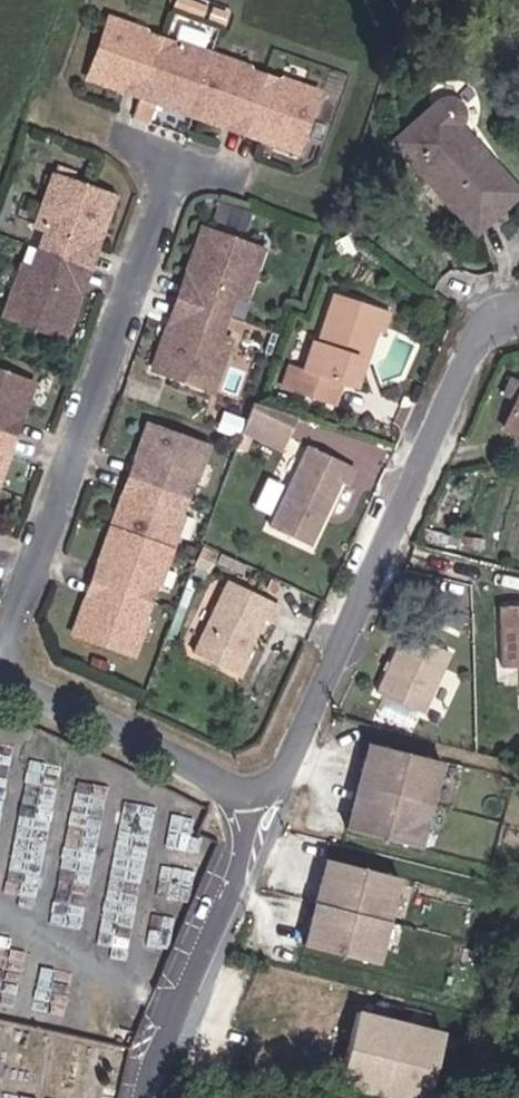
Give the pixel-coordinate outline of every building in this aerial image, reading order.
[(188,92),(213,101),(234,41),(133,5),(113,65),(143,76),(145,69),(166,77),(190,85),(188,92)] [(285,127),(314,137),(335,76),(234,41),(213,101),(243,112),(245,105),(266,113),(288,121),(285,127)] [(165,84),(166,77),(145,69),(143,76),(165,84)] [(188,92),(190,85),(166,77),(165,84),(188,92)] [(518,198),(518,173),(477,117),(482,111),(484,101),(483,97),(479,89),(472,87),(467,87),(460,88),(410,125),(485,223),(518,198)] [(264,120),(266,113),(245,105),(243,112),(264,120)] [(264,120),(285,127),(288,121),(266,113),(264,120)] [(103,237),(113,241),(128,196),(69,176),(51,227),(60,230),(69,233),(62,253),(94,264),(103,237)] [(53,250),(62,253),(69,233),(60,230),(53,250)] [(254,298),(265,302),(283,250),(223,230),(208,275),(217,278),(207,304),(228,312),(239,315),(246,295),(254,298)] [(94,264),(104,268),(113,241),(103,237),(94,264)] [(84,292),(94,264),(62,253),(53,250),(43,247),(19,316),(81,338),(95,296),(84,292)] [(84,292),(95,296),(104,268),(94,264),(84,292)] [(198,301),(207,304),(217,278),(208,275),(198,301)] [(390,321),(397,303),(349,287),(343,303),(345,304),(390,321)] [(239,315),(247,318),(254,298),(246,295),(239,315)] [(187,330),(196,334),(207,304),(198,301),(187,330)] [(302,386),(313,390),(345,304),(343,303),(330,341),(325,339),(316,364),(310,362),(302,386)] [(398,324),(400,319),(405,306),(397,303),(390,321),(398,324)] [(173,371),(234,392),(252,342),(240,337),(232,334),(239,315),(228,312),(207,304),(196,334),(187,330),(173,371)] [(371,352),(378,354),(390,321),(345,304),(313,390),(342,399),(349,375),(358,378),(362,380),(371,352)] [(232,334),(240,337),(247,318),(239,315),(232,334)] [(362,380),(369,382),(378,354),(371,352),(362,380)] [(38,420),(48,389),(0,372),(0,488),(12,492),(21,466),(13,464),(22,440),(30,417),(38,420)] [(342,399),(351,402),(358,378),(349,375),(342,399)] [(299,430),(274,420),(282,400),(268,395),(255,429),(293,443),(299,430)] [(274,420),(299,430),(306,409),(282,400),(274,420)] [(299,430),(309,434),(318,414),(306,409),(299,430)] [(22,440),(30,443),(38,420),(30,417),(22,440)] [(121,530),(182,550),(219,447),(158,425),(147,457),(156,460),(147,484),(138,507),(130,504),(121,530)] [(293,443),(304,447),(309,434),(299,430),(293,443)] [(13,464),(21,466),(30,443),(22,440),(13,464)] [(291,531),(333,551),(361,489),(368,491),(375,475),(327,453),(291,531)] [(138,481),(147,484),(156,460),(147,457),(138,481)] [(130,504),(138,507),(147,484),(138,481),(130,504)] [(1,525),(12,492),(0,488),(0,525),(1,525)] [(161,607),(166,593),(182,550),(121,530),(109,564),(118,568),(110,589),(161,607)] [(205,561),(221,569),(229,549),(213,541),(205,561)] [(101,586),(110,589),(118,568),(109,564),(101,586)] [(202,657),(245,676),(259,645),(255,644),(259,634),(263,636),(271,618),(279,622),(287,604),(235,581),(202,657)] [(93,608),(102,611),(110,589),(101,586),(93,608)] [(84,634),(145,654),(161,607),(110,589),(102,611),(93,608),(84,634)] [(378,693),(432,708),(451,643),(397,627),(378,693)] [(385,777),(391,751),(379,748),(373,774),(385,777)] [(430,853),(451,766),(391,751),(385,777),(373,774),(364,810),(376,813),(370,838),(430,853)] [(370,838),(376,813),(364,810),(358,835),(370,838)] [(340,889),(346,865),(334,862),(328,886),(340,889)] [(395,924),(407,881),(346,865),(340,889),(328,886),(323,905),(395,924)] [(483,909),(491,906),(482,884),(478,897),(483,909)] [(473,913),(483,909),(478,897),(473,913)] [(350,1003),(329,1079),(401,1097),(424,1097),(443,1028),(350,1003)]
